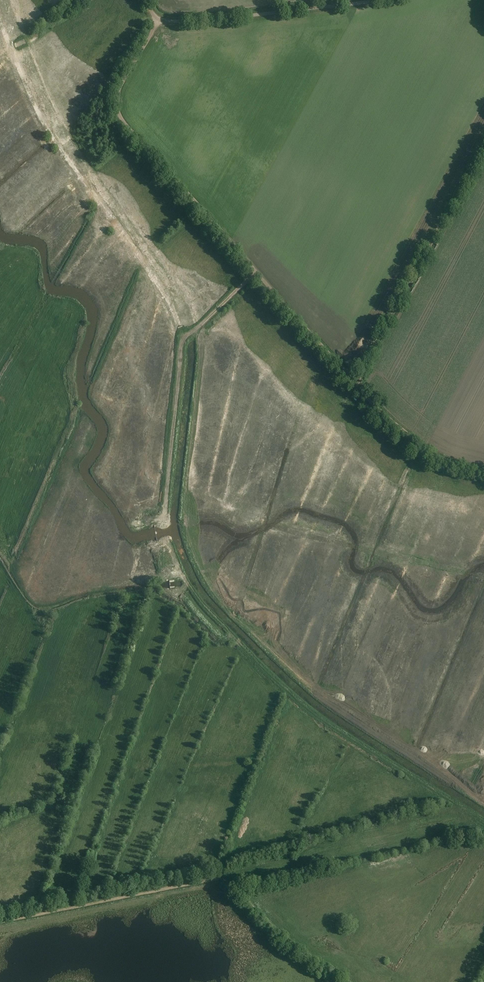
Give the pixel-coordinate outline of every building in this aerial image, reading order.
[(347,337),(354,340),(358,332),(357,331),(358,328),(353,326),(347,337)]
